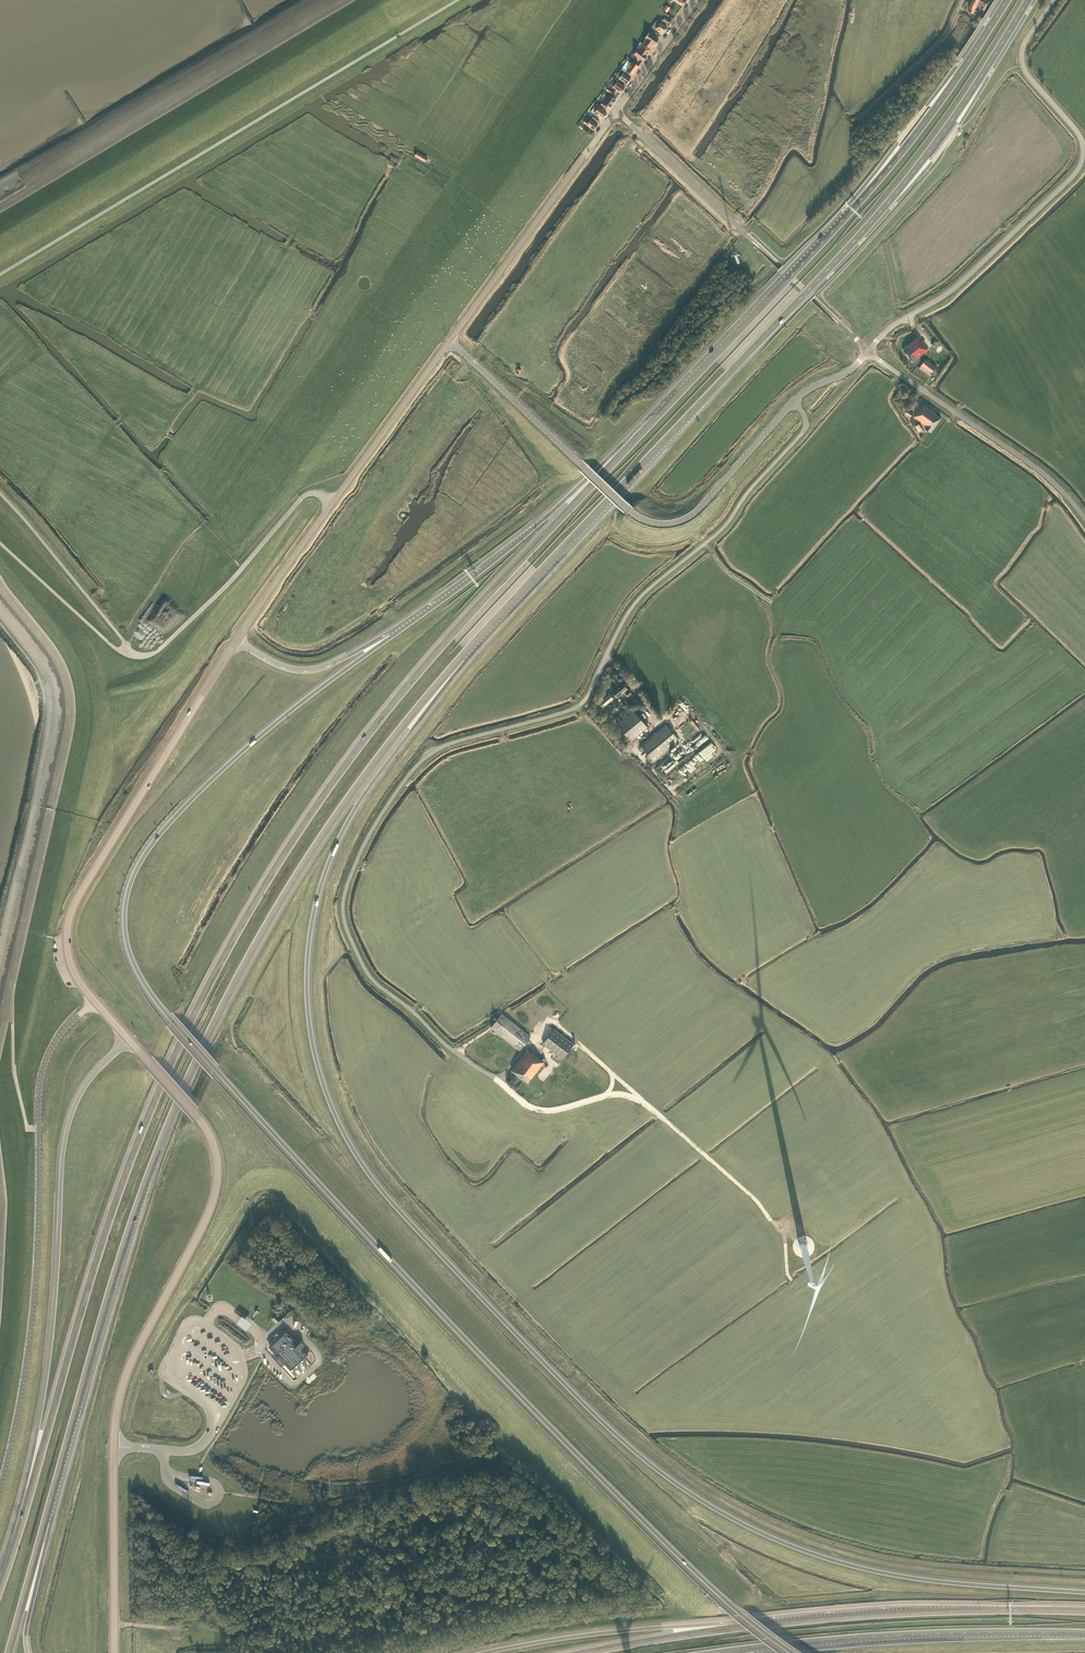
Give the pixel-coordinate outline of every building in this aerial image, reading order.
[(969,7),(970,8),(969,11),(973,14),(975,10),(978,3),(972,0),(969,7)] [(662,19),(659,23),(656,21),(649,29),(654,33),(657,29),(662,33),(667,26),(666,25),(667,23),(669,20),(665,18),(663,20),(662,19)] [(654,44),(658,39),(653,35),(654,33),(649,29),(644,36),(645,37),(644,39),(645,39),(643,41),(642,43),(650,48),(654,44)] [(648,53),(649,52),(650,51),(650,50),(650,49),(643,45),(639,50),(638,49),(634,54),(643,61),(647,55),(646,55),(648,53)] [(634,73),(635,72),(635,71),(639,66),(633,62),(628,68),(624,66),(621,69),(626,72),(625,72),(629,75),(631,73),(632,75),(633,74),(634,73)] [(618,72),(616,75),(616,76),(619,78),(626,83),(628,81),(629,80),(630,79),(630,78),(630,77),(623,72),(624,71),(621,69),(618,72)] [(618,81),(614,78),(613,80),(614,81),(610,85),(610,84),(606,90),(611,94),(613,91),(614,92),(616,89),(620,92),(624,87),(617,81),(618,81)] [(610,107),(616,99),(609,94),(608,96),(604,93),(601,96),(606,100),(604,102),(610,107)] [(602,118),(606,111),(599,106),(599,105),(596,103),(595,104),(590,111),(593,113),(594,112),(602,118)] [(586,118),(584,122),(587,124),(586,125),(593,130),(597,124),(590,119),(589,121),(586,118)] [(431,160),(417,151),(414,156),(429,164),(431,160)] [(906,347),(903,350),(912,362),(928,349),(922,341),(921,341),(918,338),(908,345),(908,346),(907,348),(906,347)] [(936,367),(926,359),(919,368),(930,376),(936,367)] [(936,413),(924,405),(921,409),(920,408),(914,417),(927,426),(925,428),(931,432),(933,430),(941,418),(935,414),(936,413)] [(915,426),(920,432),(921,433),(924,431),(918,424),(915,426)] [(618,697),(625,691),(626,692),(625,693),(628,696),(631,693),(629,690),(628,690),(627,689),(622,682),(612,690),(618,697)] [(603,707),(610,701),(606,697),(603,700),(599,696),(597,701),(603,707)] [(642,720),(644,718),(642,714),(639,716),(633,710),(616,724),(630,740),(647,726),(642,720)] [(640,745),(654,761),(679,741),(665,724),(640,745)] [(530,1036),(502,1013),(491,1027),(519,1050),(530,1036)] [(554,1029),(543,1043),(562,1058),(573,1044),(554,1029)] [(532,1053),(527,1050),(512,1070),(528,1082),(546,1059),(544,1057),(541,1060),(532,1053)] [(802,1242),(802,1243),(801,1243),(801,1244),(800,1244),(800,1245),(800,1246),(800,1247),(800,1248),(800,1249),(801,1249),(801,1250),(802,1250),(803,1250),(804,1250),(805,1250),(806,1250),(806,1249),(807,1249),(807,1248),(808,1247),(808,1246),(808,1245),(807,1245),(807,1244),(807,1243),(806,1243),(805,1242),(804,1242),(803,1242),(802,1242)] [(252,1322),(242,1315),(237,1322),(247,1329),(252,1322)] [(301,1323),(300,1325),(308,1332),(310,1330),(301,1323)] [(281,1366),(285,1363),(290,1368),(307,1353),(301,1347),(304,1344),(301,1340),(298,1343),(286,1330),(269,1345),(275,1351),(271,1354),(273,1357),(281,1366)]
